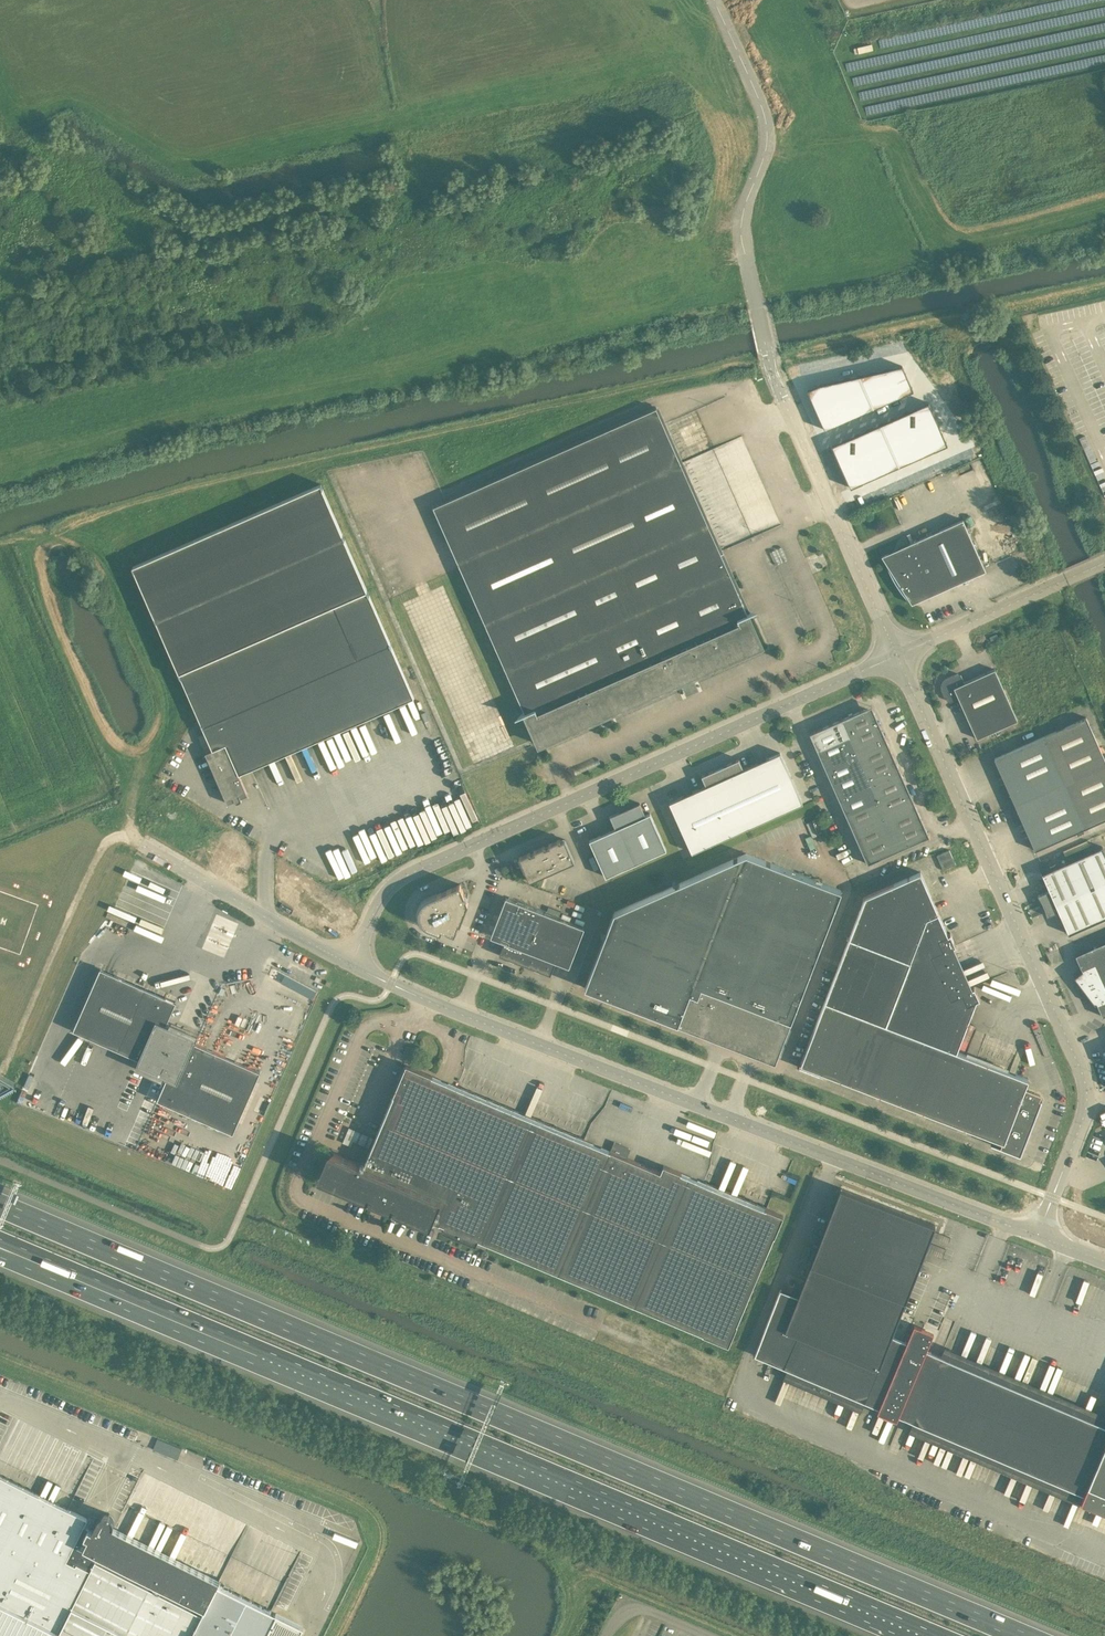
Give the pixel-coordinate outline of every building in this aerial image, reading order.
[(902,369),(808,392),(826,431),(912,391),(902,369)] [(928,404),(833,447),(851,488),(946,445),(928,404)] [(693,676),(768,648),(754,609),(743,614),(668,410),(440,494),(532,744),(683,688),(685,693),(698,689),(693,676)] [(239,774),(414,697),(403,672),(321,484),(133,566),(200,721),(213,749),(206,752),(228,803),(248,794),(239,774)] [(904,547),(886,562),(888,567),(890,572),(892,576),(894,580),(897,584),(899,589),(902,593),(905,596),(908,600),(912,604),(986,570),(984,567),(963,519),(909,543),(904,546),(904,547)] [(943,680),(941,686),(948,700),(951,702),(958,698),(976,738),(1070,696),(1041,632),(989,655),(995,669),(964,682),(961,674),(958,673),(943,680)] [(868,863),(929,836),(872,706),(810,733),(868,863)] [(994,758),(1006,785),(1004,786),(1021,823),(1023,822),(1035,850),(1086,827),(1104,818),(1104,760),(1100,748),(1086,717),(1046,735),(994,758)] [(1003,745),(1014,741),(1012,736),(1001,741),(1003,745)] [(692,852),(803,802),(780,752),(743,769),(739,758),(726,764),(726,763),(713,768),(714,769),(702,775),(706,785),(669,802),(692,852)] [(616,828),(589,840),(606,876),(666,849),(650,813),(645,815),(639,803),(611,816),(616,828)] [(524,868),(529,881),(543,875),(574,861),(565,839),(561,841),(560,839),(548,844),(549,846),(546,847),(545,845),(533,850),(534,852),(531,854),(530,852),(519,857),(524,868)] [(1102,846),(1045,872),(1042,873),(1049,890),(1038,895),(1042,902),(1045,908),(1047,916),(1058,911),(1069,934),(1104,918),(1104,852),(1102,846)] [(937,855),(943,869),(955,864),(949,849),(937,855)] [(841,889),(746,853),(614,911),(585,987),(775,1061),(841,889)] [(797,1065),(797,1066),(820,1075),(822,1071),(993,1138),(1002,1141),(1000,1147),(1020,1155),(1042,1100),(1039,1098),(1040,1095),(1024,1089),(1028,1078),(956,1051),(976,999),(979,998),(979,999),(980,998),(974,986),(971,987),(953,945),(956,944),(950,932),(949,932),(950,933),(948,933),(920,871),(862,897),(863,898),(865,898),(800,1066),(797,1065)] [(460,923),(468,902),(460,884),(428,898),(424,900),(421,904),(420,907),(419,911),(419,915),(420,918),(420,920),(422,922),(425,925),(428,927),(440,932),(442,928),(454,933),(458,923),(460,923)] [(504,942),(499,954),(550,974),(555,961),(569,967),(584,927),(506,897),(490,936),(504,942)] [(1104,1015),(1104,942),(1075,955),(1082,970),(1074,976),(1095,1004),(1097,1003),(1102,1016),(1104,1015)] [(233,1133),(260,1071),(197,1043),(184,1037),(186,1032),(166,1023),(176,1001),(100,968),(73,1029),(150,1063),(147,1068),(167,1077),(157,1099),(233,1133)] [(288,995),(298,1001),(302,993),(312,999),(317,990),(284,973),(281,980),(292,986),(288,995)] [(336,1153),(325,1180),(369,1198),(380,1203),(393,1209),(434,1226),(436,1221),(444,1225),(442,1229),(476,1244),(478,1239),(562,1275),(612,1296),(728,1345),(758,1275),(783,1215),(767,1208),(663,1164),(660,1171),(625,1156),(629,1148),(614,1141),(610,1150),(436,1077),(406,1064),(378,1130),(376,1136),(364,1165),(336,1153)] [(755,1354),(764,1358),(787,1367),(785,1372),(863,1406),(865,1401),(913,1421),(911,1426),(1082,1499),(1104,1509),(1104,1420),(943,1351),(940,1356),(926,1350),(924,1349),(929,1336),(931,1333),(915,1326),(913,1330),(908,1342),(907,1341),(892,1335),(932,1230),(935,1224),(841,1188),(799,1296),(798,1295),(789,1292),(780,1288),(755,1354)] [(178,1457),(182,1446),(157,1437),(153,1448),(178,1457)] [(98,1517),(92,1529),(89,1527),(90,1526),(85,1523),(87,1518),(0,1475),(0,1635),(190,1635),(217,1583),(220,1578),(114,1525),(114,1520),(112,1516),(110,1514),(105,1513),(102,1513),(98,1517)] [(303,1626),(217,1583),(190,1635),(298,1635),(303,1626)]
